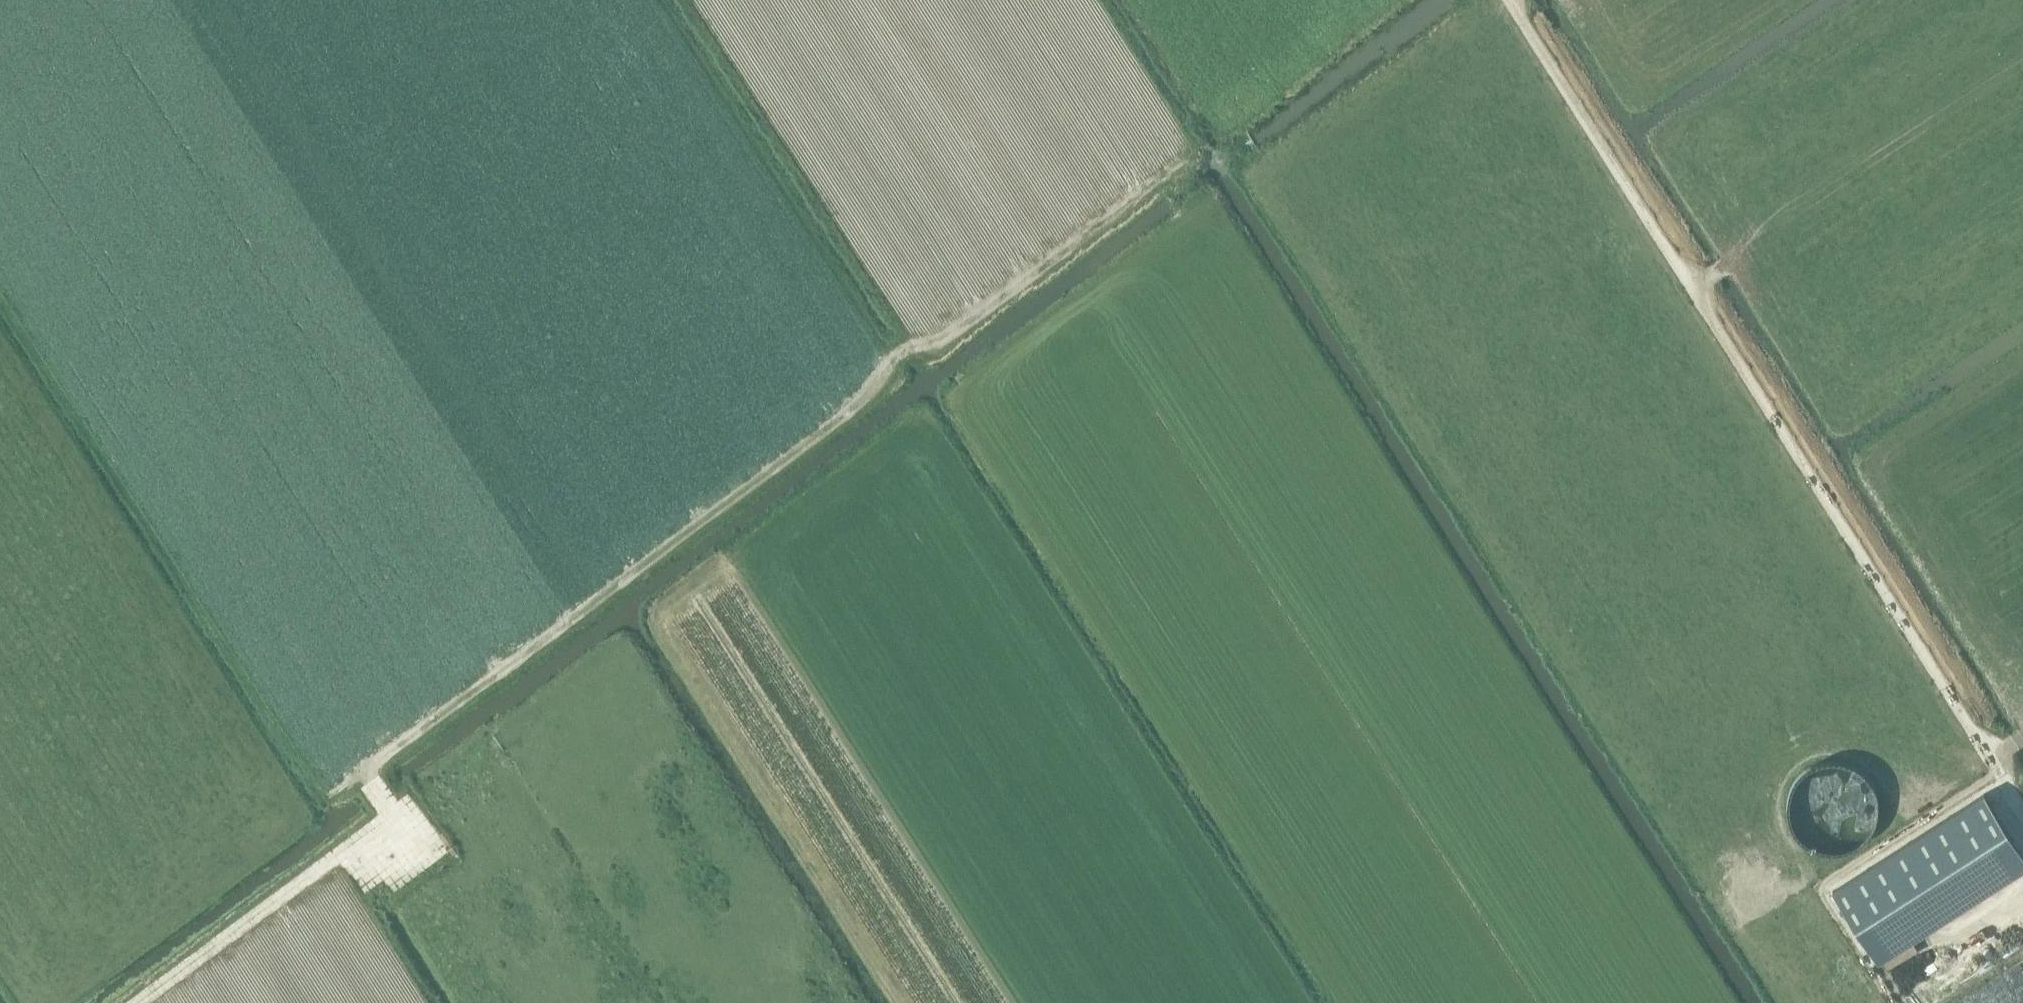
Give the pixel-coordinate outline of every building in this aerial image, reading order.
[(1828,898),(1874,968),(2022,871),(2022,867),(1979,800),(1828,898)]
